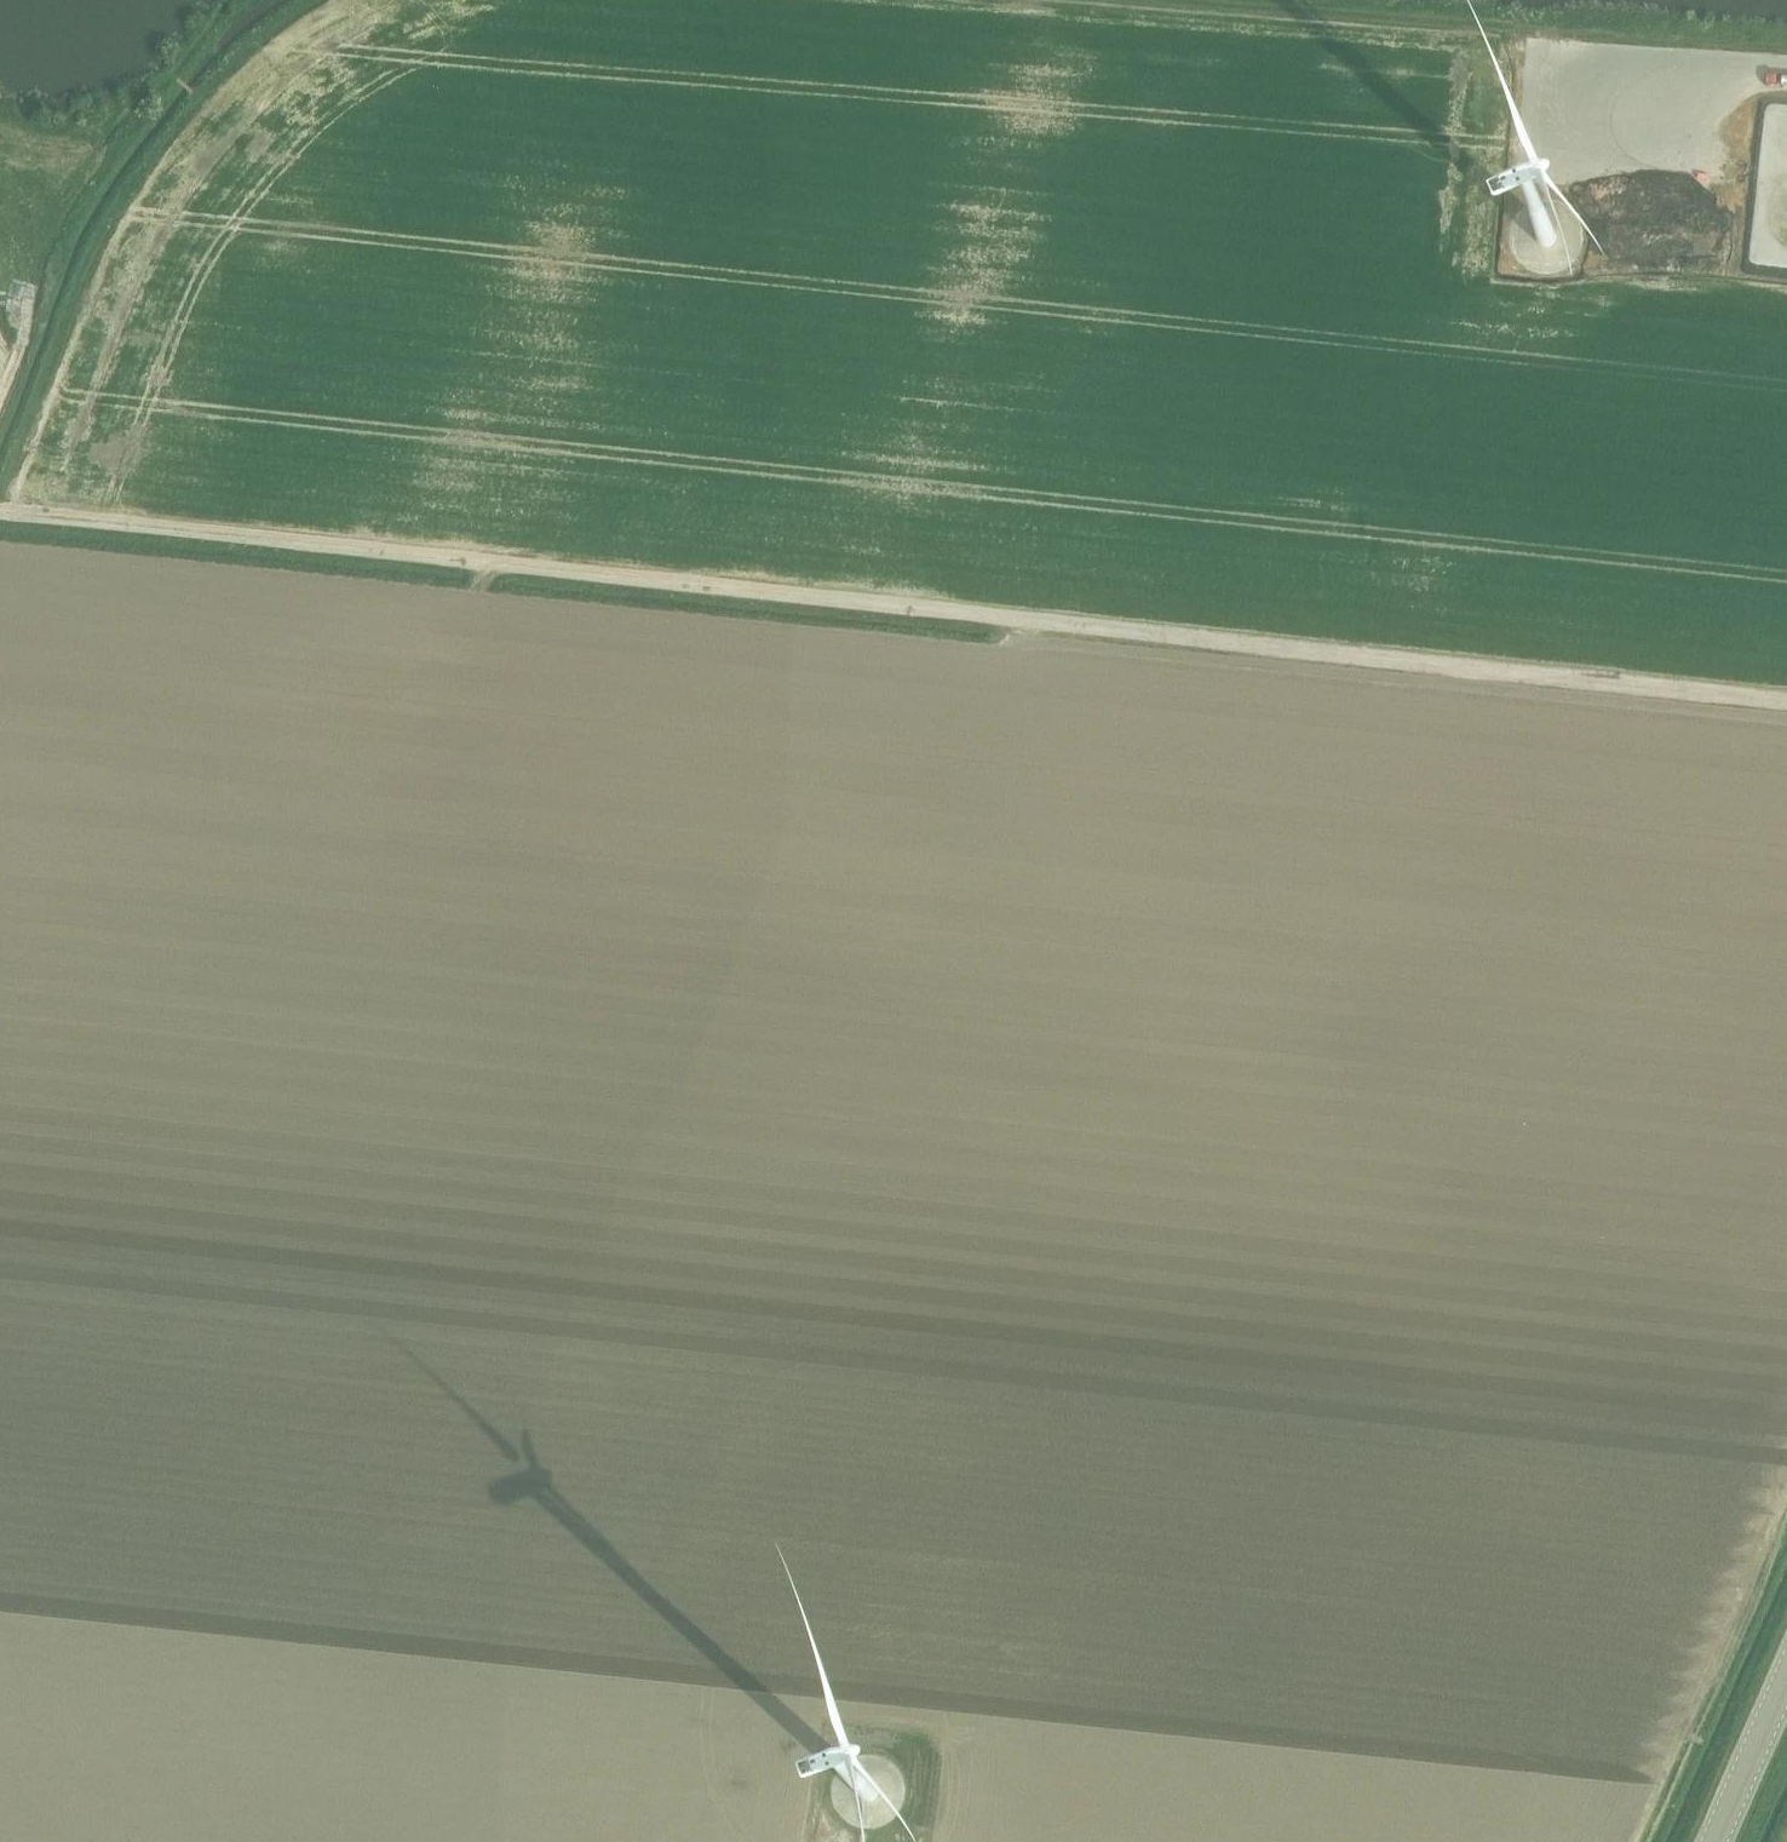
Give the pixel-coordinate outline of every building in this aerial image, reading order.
[(1558,235),(1557,233),(1556,231),(1555,230),(1552,228),(1549,227),(1546,227),(1543,227),(1541,228),(1540,230),(1539,231),(1538,232),(1537,234),(1536,237),(1536,239),(1537,240),(1537,243),(1539,245),(1541,246),(1543,248),(1546,248),(1548,248),(1551,248),(1553,247),(1555,245),(1556,244),(1557,242),(1558,240),(1558,239),(1558,237),(1558,235)] [(880,1789),(879,1787),(878,1786),(877,1785),(874,1783),(871,1781),(868,1781),(865,1782),(863,1783),(862,1784),(860,1785),(860,1787),(859,1789),(858,1791),(858,1793),(859,1795),(859,1797),(861,1799),(863,1801),(865,1802),(868,1803),(870,1803),(873,1802),(875,1801),(877,1800),(878,1798),(879,1797),(880,1795),(880,1793),(880,1791),(880,1789)]
